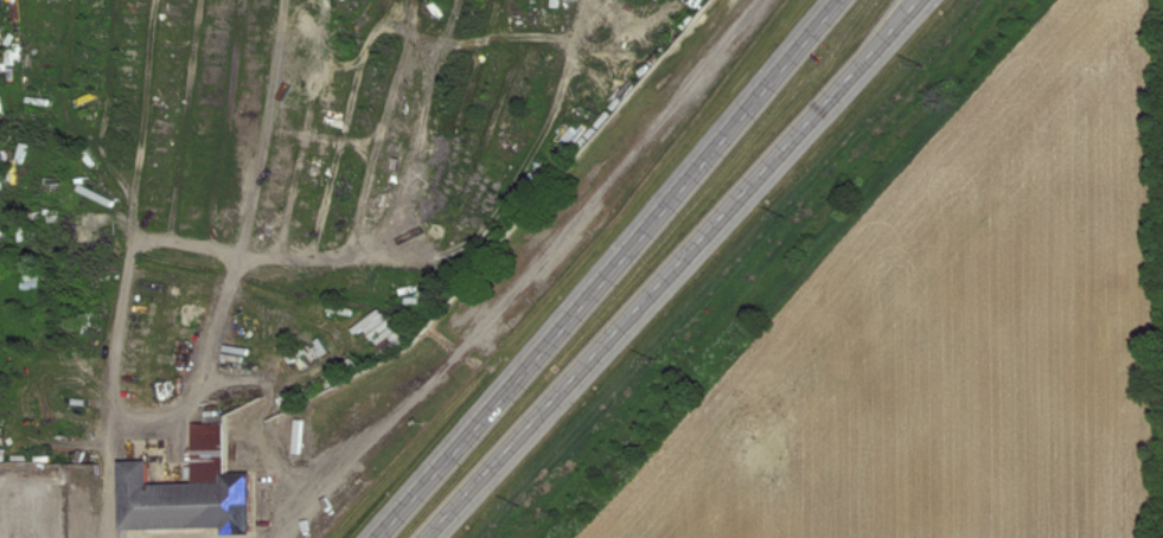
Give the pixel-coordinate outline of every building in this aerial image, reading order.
[(121,447),(124,518),(232,513),(234,527),(267,525),(263,459),(237,460),(235,408),(199,409),(203,473),(159,475),(158,444),(121,447)]
